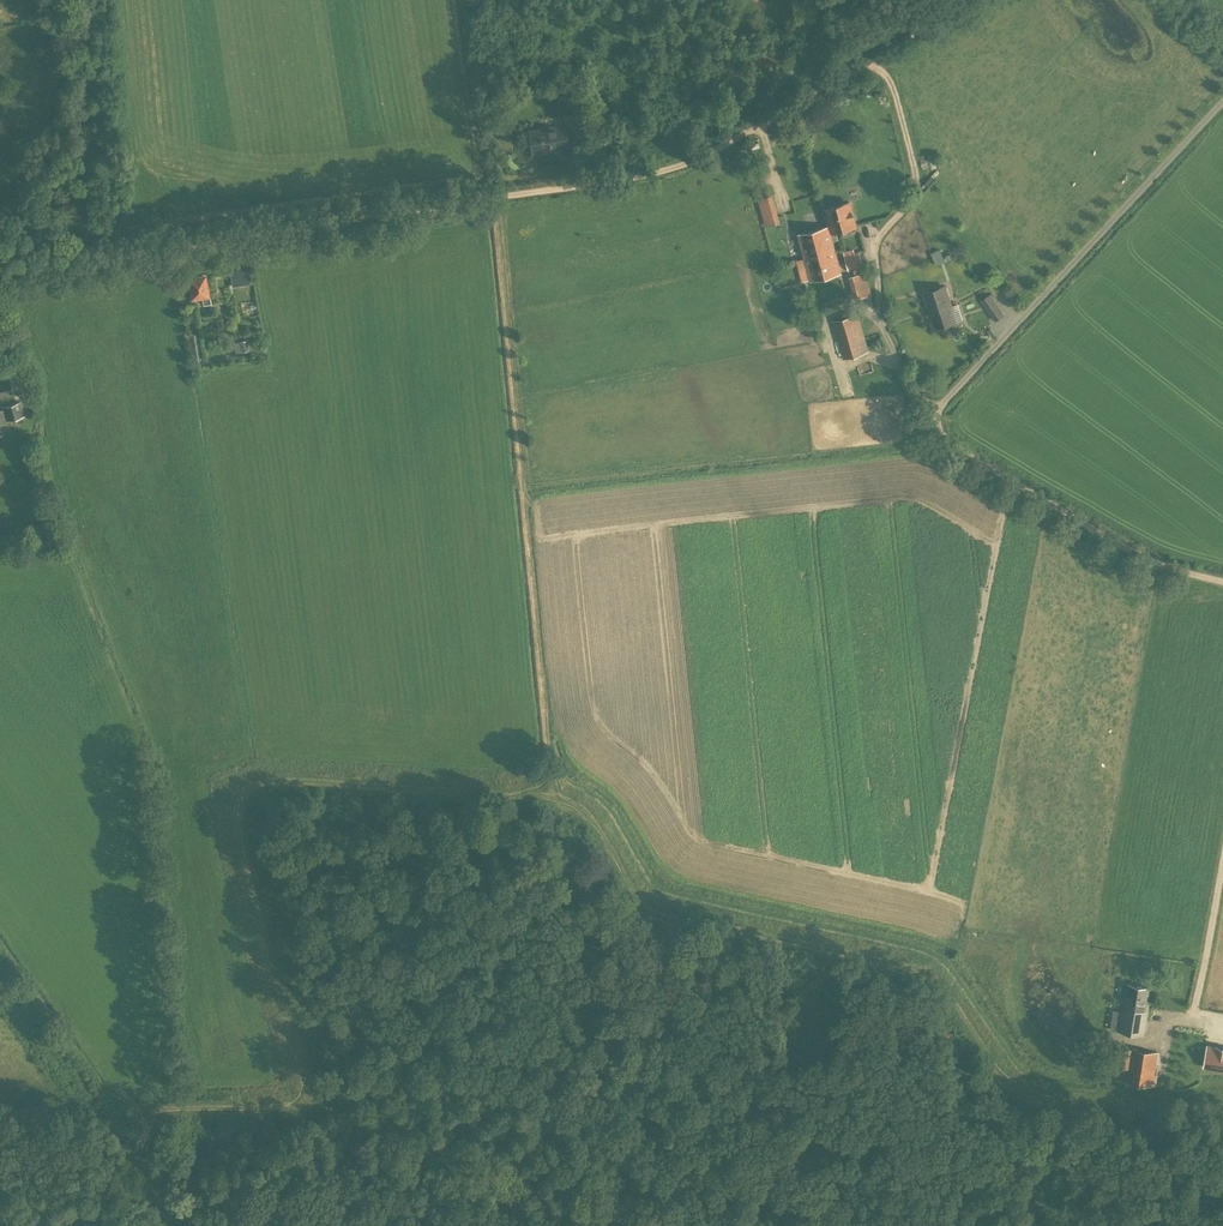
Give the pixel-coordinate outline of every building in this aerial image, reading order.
[(585,119),(583,105),(577,106),(575,98),(560,100),(560,103),(556,104),(559,122),(564,122),(564,123),(579,120),(585,119)] [(564,124),(528,130),(532,153),(568,147),(564,124)] [(763,197),(767,226),(783,224),(779,195),(763,197)] [(828,208),(830,217),(826,218),(832,240),(838,238),(836,232),(841,231),(841,229),(855,225),(849,203),(828,208)] [(798,235),(804,258),(834,250),(828,227),(798,235)] [(935,252),(940,264),(949,260),(944,248),(935,252)] [(834,250),(804,258),(810,280),(840,272),(834,250)] [(845,254),(849,270),(863,266),(859,251),(845,254)] [(253,284),(253,269),(233,269),(233,284),(253,284)] [(865,271),(853,278),(861,292),(873,286),(865,271)] [(206,286),(204,275),(189,278),(192,297),(201,295),(203,304),(211,303),(208,285),(206,286)] [(945,285),(924,292),(929,306),(930,306),(931,308),(932,312),(937,327),(955,321),(950,306),(951,306),(945,285)] [(1004,314),(991,294),(982,300),(995,320),(1004,314)] [(858,312),(832,321),(843,359),(869,351),(858,312)] [(188,334),(193,361),(203,359),(198,332),(188,334)] [(250,350),(248,340),(235,342),(236,353),(250,350)] [(14,395),(8,375),(0,378),(0,399),(14,395)] [(8,422),(8,420),(25,415),(21,400),(1,406),(2,409),(0,409),(0,425),(8,422)] [(1119,1031),(1144,1035),(1149,1003),(1147,1003),(1149,987),(1128,983),(1126,1000),(1123,1000),(1119,1031)] [(1204,1066),(1222,1069),(1222,1048),(1215,1046),(1207,1045),(1205,1059),(1204,1066)] [(1117,1047),(1114,1065),(1123,1066),(1121,1078),(1127,1079),(1127,1082),(1153,1086),(1158,1051),(1132,1048),(1132,1049),(1117,1046),(1117,1047)]
